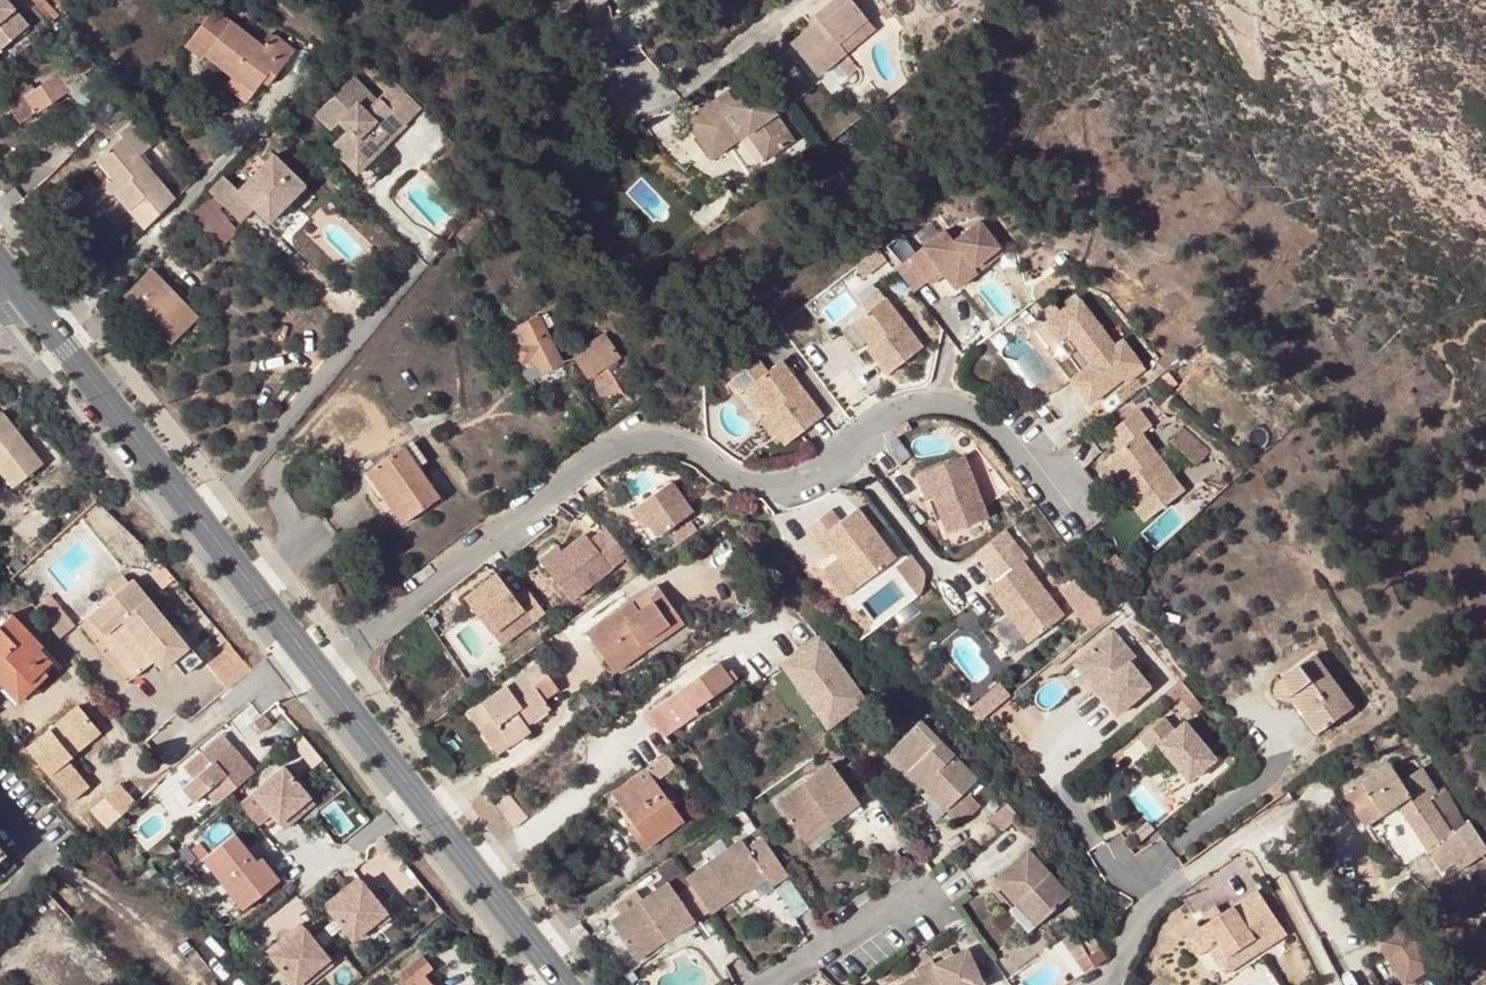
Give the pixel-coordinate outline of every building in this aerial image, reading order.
[(30,27),(7,0),(0,0),(0,52),(30,27)] [(850,50),(843,40),(871,17),(858,0),(831,0),(817,11),(822,17),(814,23),(793,40),(819,74),(841,57),(850,50)] [(882,9),(890,18),(897,13),(889,3),(882,9)] [(205,54),(235,77),(255,93),(264,81),(266,77),(273,81),(296,51),(276,36),(268,47),(216,8),(192,41),(207,52),(205,54)] [(810,17),(814,23),(822,17),(817,11),(810,17)] [(843,40),(850,50),(879,27),(871,17),(843,40)] [(202,59),(205,54),(207,52),(192,41),(187,47),(202,59)] [(850,50),(841,57),(853,73),(862,65),(850,50)] [(24,98),(11,108),(22,124),(71,91),(68,86),(99,66),(89,55),(37,90),(24,98)] [(252,97),(255,93),(235,77),(232,82),(252,97)] [(273,81),(266,77),(264,81),(270,85),(273,81)] [(339,125),(347,133),(331,150),(347,167),(350,164),(361,164),(367,170),(385,152),(376,143),(383,135),(391,143),(406,128),(379,100),(376,102),(373,105),(364,97),(368,93),(353,79),(316,117),(332,133),(339,125)] [(739,98),(733,103),(726,92),(687,119),(715,157),(731,145),(751,132),(769,158),(798,137),(759,83),(739,98)] [(18,90),(24,98),(37,90),(34,85),(31,87),(28,84),(18,90)] [(726,92),(733,103),(739,98),(732,88),(726,92)] [(376,102),(368,93),(364,97),(373,105),(376,102)] [(114,183),(122,191),(115,197),(145,232),(177,201),(140,159),(151,148),(131,125),(119,136),(123,140),(97,163),(114,183)] [(773,164),(769,158),(751,132),(731,145),(754,177),(773,164)] [(393,144),(391,143),(383,135),(376,143),(385,152),(393,144)] [(225,175),(210,190),(213,194),(223,204),(240,221),(254,206),(269,221),(305,184),(276,155),(240,190),(225,175)] [(358,178),(367,170),(361,164),(350,164),(347,167),(358,178)] [(108,189),(115,197),(122,191),(114,183),(108,189)] [(211,236),(229,217),(220,208),(223,204),(213,194),(190,216),(211,236)] [(242,229),(229,217),(211,236),(222,248),(242,229)] [(953,271),(956,275),(966,288),(988,271),(984,267),(1010,247),(991,221),(965,240),(957,229),(907,267),(925,292),(939,281),(953,271)] [(1014,252),(1010,247),(984,267),(988,271),(1014,252)] [(813,304),(833,328),(885,286),(865,261),(813,304)] [(190,327),(182,320),(194,308),(156,270),(129,296),(175,343),(190,327)] [(953,271),(939,281),(942,285),(956,275),(953,271)] [(893,291),(860,316),(877,338),(874,342),(893,368),(930,340),(893,291)] [(1133,338),(1125,344),(1089,297),(1071,310),(1065,302),(1053,312),(1059,320),(1055,322),(1070,342),(1078,336),(1099,363),(1079,379),(1098,404),(1132,377),(1136,381),(1154,367),(1133,338)] [(194,308),(182,320),(190,327),(201,316),(194,308)] [(506,334),(521,363),(537,356),(545,373),(567,363),(549,327),(553,325),(547,314),(506,334)] [(871,337),(874,342),(877,338),(860,316),(848,325),(863,344),(871,337)] [(577,359),(590,379),(606,368),(620,359),(606,336),(589,347),(591,350),(577,359)] [(752,381),(755,379),(761,375),(780,400),(774,404),(771,406),(793,435),(830,406),(789,351),(775,362),(766,350),(742,368),(752,381)] [(529,381),(545,373),(537,356),(521,363),(529,381)] [(608,407),(624,397),(606,368),(590,379),(608,407)] [(742,368),(735,373),(745,386),(752,381),(742,368)] [(755,379),(774,404),(780,400),(761,375),(755,379)] [(597,412),(583,390),(576,394),(591,417),(597,412)] [(1160,424),(1147,407),(1115,432),(1127,448),(1117,455),(1134,477),(1127,483),(1126,484),(1152,520),(1192,489),(1150,432),(1160,424)] [(11,492),(40,469),(0,419),(0,479),(11,492)] [(1177,439),(1204,465),(1218,450),(1190,424),(1177,439)] [(404,525),(442,499),(407,447),(368,475),(404,525)] [(997,517),(973,454),(933,470),(943,497),(956,532),(997,517)] [(1127,483),(1134,477),(1117,455),(1111,459),(1127,483)] [(926,472),(937,500),(943,497),(933,470),(926,472)] [(653,521),(661,532),(696,508),(675,478),(636,505),(645,518),(649,515),(653,521)] [(842,551),(875,521),(864,507),(847,520),(837,508),(814,526),(824,538),(829,535),(842,551)] [(868,582),(903,555),(893,543),(888,544),(883,537),(885,534),(875,521),(842,551),(868,582)] [(568,546),(549,560),(575,593),(631,552),(610,524),(594,535),(590,529),(568,546)] [(883,537),(888,544),(893,543),(885,534),(883,537)] [(545,554),(549,560),(568,546),(563,540),(545,554)] [(1073,615),(1032,562),(1036,559),(1023,542),(993,564),(1005,581),(996,587),(1038,642),(1073,615)] [(929,567),(920,554),(904,566),(926,595),(930,590),(933,578),(929,567)] [(1122,566),(1132,577),(1139,570),(1129,559),(1122,566)] [(155,568),(167,585),(172,580),(160,565),(155,568)] [(527,604),(536,614),(548,606),(530,582),(520,590),(503,566),(471,591),(496,625),(527,604)] [(155,568),(148,574),(161,589),(167,585),(155,568)] [(120,577),(106,588),(111,594),(125,583),(120,577)] [(183,673),(196,662),(128,580),(125,583),(111,594),(88,613),(136,671),(150,660),(158,668),(170,658),(183,673)] [(632,601),(639,610),(662,594),(655,584),(632,601)] [(585,635),(611,672),(682,622),(662,594),(639,610),(632,601),(585,635)] [(46,596),(30,609),(41,621),(56,609),(46,596)] [(56,609),(41,621),(56,639),(71,627),(56,609)] [(136,671),(88,613),(80,619),(128,678),(136,671)] [(15,615),(8,621),(37,652),(40,649),(44,646),(15,615)] [(37,652),(8,621),(0,629),(0,658),(4,655),(30,683),(44,669),(48,666),(50,669),(54,664),(40,649),(37,652)] [(1100,686),(1121,711),(1156,683),(1135,658),(1141,653),(1118,626),(1082,656),(1104,683),(1100,686)] [(833,634),(790,656),(826,727),(869,705),(833,634)] [(238,677),(248,670),(229,646),(219,654),(238,677)] [(1308,709),(1305,712),(1318,730),(1352,704),(1315,652),(1275,683),(1278,695),(1289,695),(1294,690),(1308,709)] [(205,665),(224,688),(238,677),(219,654),(205,665)] [(20,703),(50,676),(44,669),(30,683),(4,655),(0,658),(0,680),(20,703)] [(717,664),(707,670),(693,655),(660,679),(672,696),(645,715),(664,741),(717,703),(712,697),(729,683),(717,664)] [(1078,659),(1100,686),(1104,683),(1082,656),(1078,659)] [(522,727),(518,722),(543,705),(540,701),(554,689),(536,663),(469,709),(479,724),(472,729),(486,747),(501,737),(506,745),(525,732),(522,727)] [(1010,683),(985,703),(995,715),(1020,695),(1010,683)] [(1289,695),(1303,714),(1305,712),(1308,709),(1294,690),(1289,695)] [(980,707),(990,719),(995,715),(985,703),(980,707)] [(522,727),(547,709),(543,705),(518,722),(522,727)] [(461,714),(472,729),(479,724),(469,709),(461,714)] [(100,736),(78,710),(27,752),(71,806),(89,791),(66,764),(100,736)] [(1318,730),(1305,712),(1303,714),(1316,731),(1318,730)] [(1221,754),(1191,717),(1180,725),(1170,713),(1146,733),(1156,745),(1163,739),(1194,776),(1221,754)] [(269,724),(261,715),(251,724),(259,733),(269,724)] [(894,749),(963,822),(983,803),(969,788),(981,777),(926,719),(894,749)] [(210,763),(230,746),(220,734),(199,752),(210,763)] [(506,745),(501,737),(486,747),(492,755),(506,745)] [(253,773),(230,746),(210,763),(199,752),(182,767),(192,779),(180,789),(192,803),(204,793),(215,806),(232,792),(253,773)] [(666,750),(644,766),(654,778),(674,761),(666,750)] [(835,820),(862,801),(848,780),(834,761),(780,800),(804,833),(830,814),(835,820)] [(1391,763),(1345,794),(1376,840),(1406,820),(1426,848),(1432,845),(1447,866),(1454,862),(1458,868),(1485,850),(1485,845),(1469,820),(1467,822),(1445,788),(1439,792),(1422,765),(1401,779),(1391,763)] [(610,790),(632,819),(638,827),(631,832),(643,847),(681,818),(654,778),(644,766),(610,790)] [(242,804),(258,824),(271,813),(284,828),(295,819),(290,813),(308,798),(285,769),(242,804)] [(848,780),(862,801),(876,791),(860,770),(848,780)] [(1171,801),(1159,792),(1166,783),(1150,771),(1128,799),(1157,820),(1171,801)] [(114,796),(102,805),(107,810),(118,801),(114,796)] [(526,820),(508,796),(494,806),(511,831),(526,820)] [(313,804),(308,798),(290,813),(295,819),(313,804)] [(85,820),(101,839),(129,814),(118,801),(107,810),(102,805),(85,820)] [(995,817),(1005,831),(1018,822),(1023,817),(1012,803),(995,817)] [(835,820),(830,814),(804,833),(808,840),(835,820)] [(1018,822),(1029,835),(1030,835),(1036,830),(1037,827),(1027,814),(1023,817),(1018,822)] [(631,832),(638,827),(632,819),(625,824),(631,832)] [(1045,840),(1036,830),(1030,835),(1039,845),(1045,840)] [(203,860),(229,894),(240,886),(252,902),(280,880),(262,857),(257,861),(237,834),(203,860)] [(709,910),(743,887),(763,872),(769,880),(772,883),(787,872),(761,836),(746,846),(741,838),(685,876),(688,880),(708,909),(709,910)] [(1447,866),(1432,845),(1426,848),(1441,870),(1447,866)] [(1012,907),(1014,909),(1026,924),(1030,928),(1070,890),(1031,848),(998,879),(1019,901),(1012,907)] [(9,857),(3,850),(0,853),(0,858),(3,861),(9,857)] [(133,863),(125,853),(118,859),(126,869),(133,863)] [(662,872),(676,863),(670,854),(655,864),(662,872)] [(769,880),(763,872),(743,887),(749,894),(769,880)] [(327,909),(352,941),(373,924),(376,928),(389,917),(359,877),(345,888),(349,893),(327,909)] [(632,951),(661,931),(665,938),(693,919),(673,890),(666,879),(609,918),(632,951)] [(708,909),(688,880),(673,890),(693,919),(708,909)] [(240,886),(229,894),(242,910),(252,902),(240,886)] [(323,904),(327,909),(349,893),(345,888),(323,904)] [(1212,956),(1221,950),(1226,946),(1235,959),(1261,941),(1268,952),(1293,935),(1264,892),(1229,915),(1224,908),(1210,918),(1215,925),(1199,936),(1212,956)] [(1018,932),(1026,924),(1014,909),(1005,919),(1018,932)] [(1440,965),(1418,919),(1385,935),(1408,981),(1440,965)] [(291,937),(269,955),(293,984),(295,984),(315,969),(318,972),(331,963),(300,922),(287,932),(291,937)] [(1082,970),(1095,961),(1075,926),(1062,934),(1082,970)] [(665,938),(661,931),(632,951),(637,958),(665,938)] [(265,950),(269,955),(291,937),(287,932),(265,950)] [(1212,956),(1199,936),(1193,940),(1206,960),(1212,956)] [(1261,941),(1235,959),(1243,970),(1268,952),(1261,941)] [(988,982),(971,945),(935,961),(937,966),(922,973),(896,984),(982,984),(988,982)] [(1230,963),(1235,959),(1226,946),(1221,950),(1230,963)] [(424,975),(432,969),(422,957),(401,973),(410,984),(432,984),(424,975)] [(922,973),(937,966),(935,961),(933,958),(918,965),(922,973)]
